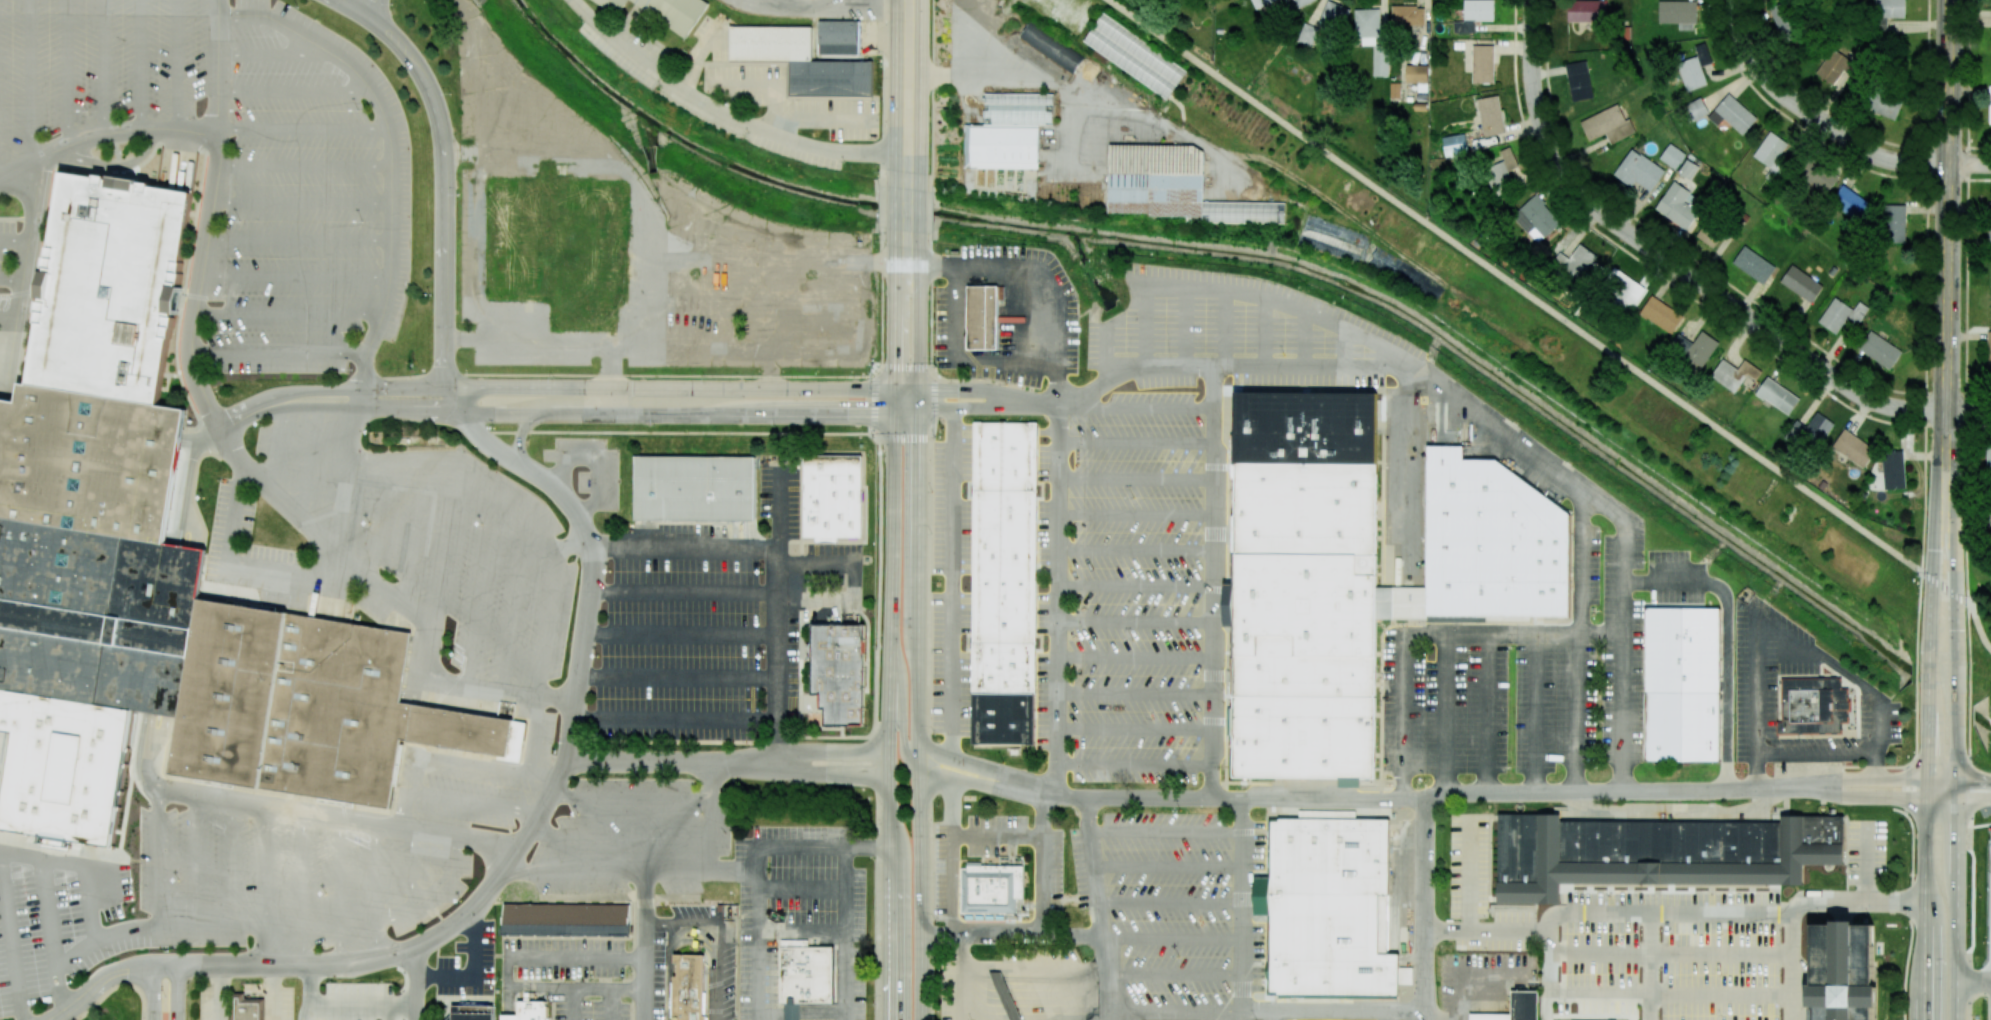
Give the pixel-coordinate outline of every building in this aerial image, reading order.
[(617,16),(627,0),(593,0),(617,16)] [(710,1),(709,0),(628,0),(687,37),(710,1)] [(1290,3),(1289,0),(1251,0),(1258,16),(1290,3)] [(1298,9),(1315,0),(1294,0),(1298,9)] [(1342,32),(1351,9),(1327,0),(1318,24),(1342,32)] [(1464,22),(1453,21),(1453,33),(1475,34),(1475,21),(1493,21),(1494,0),(1464,0),(1464,22)] [(1576,0),(1568,0),(1567,22),(1584,22),(1584,24),(1605,24),(1605,0),(1576,0)] [(1659,23),(1678,23),(1678,30),(1696,30),(1696,0),(1658,1),(1659,23)] [(1790,0),(1771,5),(1779,37),(1798,32),(1790,0)] [(1875,31),(1886,32),(1886,17),(1905,18),(1905,0),(1876,0),(1875,31)] [(1424,6),(1391,6),(1392,26),(1425,25),(1424,6)] [(1373,76),(1389,76),(1389,45),(1381,45),(1381,9),(1356,9),(1356,45),(1373,45),(1373,76)] [(1084,42),(1168,99),(1187,70),(1103,14),(1084,42)] [(821,54),(821,21),(861,20),(861,54),(821,54)] [(1073,74),(1084,57),(1030,22),(1019,38),(1073,74)] [(872,61),(812,61),(812,26),(730,26),(730,61),(787,61),(787,96),(872,96),(872,61)] [(1686,92),(1707,85),(1701,67),(1713,63),(1706,42),(1694,46),(1697,56),(1677,63),(1686,92)] [(1472,83),(1494,83),(1493,45),(1472,45),(1472,83)] [(1843,70),(1849,73),(1855,64),(1832,48),(1815,73),(1832,85),(1843,70)] [(1593,97),(1586,60),(1565,64),(1573,102),(1593,97)] [(1428,65),(1406,65),(1406,82),(1427,83),(1428,65)] [(1399,83),(1390,83),(1390,98),(1399,98),(1399,83)] [(1895,120),(1902,101),(1873,89),(1865,108),(1895,120)] [(965,124),(964,168),(1038,168),(1039,125),(1053,125),(1053,94),(985,93),(985,124),(965,124)] [(1717,126),(1724,118),(1742,135),(1757,119),(1729,93),(1707,117),(1717,126)] [(1478,98),(1482,136),(1503,134),(1499,96),(1478,98)] [(1693,122),(1709,113),(1700,97),(1684,106),(1693,122)] [(1580,121),(1588,141),(1605,133),(1610,144),(1635,133),(1629,118),(1625,120),(1618,104),(1580,121)] [(1790,143),(1768,131),(1753,157),(1773,168),(1770,173),(1778,177),(1784,167),(1778,163),(1790,143)] [(1443,137),(1445,157),(1468,153),(1465,133),(1443,137)] [(1659,158),(1675,169),(1685,154),(1670,143),(1659,158)] [(1520,170),(1511,146),(1500,150),(1504,161),(1485,168),(1492,189),(1525,177),(1523,169),(1520,170)] [(1665,171),(1632,147),(1613,174),(1631,187),(1635,181),(1650,192),(1665,171)] [(1690,180),(1699,167),(1687,159),(1678,173),(1690,180)] [(1807,159),(1798,179),(1829,193),(1838,174),(1807,159)] [(62,172),(29,385),(159,406),(193,192),(156,186),(62,172)] [(1655,209),(1687,230),(1699,212),(1694,208),(1700,199),(1673,181),(1655,209)] [(1872,206),(1843,183),(1830,201),(1859,223),(1872,206)] [(1561,221),(1535,194),(1512,216),(1538,243),(1561,221)] [(1205,201),(1285,202),(1285,222),(1205,221),(1205,201)] [(1906,242),(1904,204),(1882,205),(1884,243),(1906,242)] [(1559,252),(1552,263),(1580,281),(1597,255),(1580,244),(1570,259),(1559,252)] [(1775,267),(1744,245),(1732,263),(1763,285),(1775,267)] [(1647,291),(1614,265),(1599,286),(1627,307),(1629,304),(1634,307),(1647,291)] [(1780,282),(1811,303),(1823,286),(1791,265),(1780,282)] [(968,349),(969,286),(999,286),(999,349),(968,349)] [(1639,315),(1673,333),(1683,314),(1650,296),(1639,315)] [(1857,327),(1869,308),(1858,302),(1853,310),(1834,297),(1818,322),(1837,334),(1845,320),(1857,327)] [(1669,346),(1702,368),(1719,342),(1701,330),(1693,343),(1677,333),(1669,346)] [(1858,349),(1890,370),(1902,351),(1870,330),(1858,349)] [(1710,377),(1734,392),(1744,376),(1755,383),(1762,372),(1743,360),(1738,368),(1722,358),(1710,377)] [(1800,399),(1767,377),(1755,394),(1789,416),(1800,399)] [(22,731),(7,826),(120,843),(137,713),(157,716),(181,720),(201,598),(208,551),(200,550),(187,548),(179,546),(165,544),(182,440),(187,410),(159,406),(29,385),(19,384),(16,402),(0,399),(0,728),(22,731)] [(1240,479),(1242,385),(1390,387),(1389,457),(1382,457),(1381,481),(1240,479)] [(1795,420),(1786,436),(1806,448),(1808,446),(1817,451),(1834,423),(1816,412),(1807,427),(1795,420)] [(973,422),(972,744),(1033,745),(1035,422),(973,422)] [(1832,447),(1863,468),(1875,449),(1844,429),(1832,447)] [(1240,479),(1232,778),(1374,778),(1376,619),(1569,617),(1571,513),(1496,460),(1464,461),(1465,446),(1428,446),(1427,588),(1376,587),(1381,481),(1240,479)] [(1882,451),(1883,489),(1905,488),(1904,450),(1882,451)] [(804,454),(804,538),(862,538),(861,454),(804,454)] [(636,455),(636,521),(755,521),(755,456),(636,455)] [(201,598),(181,720),(173,775),(395,809),(405,742),(511,758),(517,721),(511,720),(496,717),(409,704),(420,632),(351,621),(341,620),(325,617),(297,613),(201,598)] [(1645,607),(1644,759),(1718,760),(1719,608),(1645,607)] [(808,625),(808,695),(815,695),(815,710),(822,710),(822,729),(860,729),(860,625),(808,625)] [(1781,678),(1782,722),(1777,722),(1777,735),(1842,734),(1842,723),(1849,723),(1849,711),(1851,711),(1851,700),(1848,700),(1848,688),(1841,688),(1841,677),(1781,678)] [(1498,814),(1559,814),(1559,819),(1780,820),(1780,816),(1845,817),(1845,865),(1801,864),(1801,884),(1558,883),(1557,902),(1497,901),(1498,814)] [(1270,819),(1269,992),(1277,992),(1277,995),(1398,996),(1398,955),(1386,955),(1386,894),(1389,894),(1389,819),(1270,819)] [(960,868),(960,914),(1016,914),(1016,899),(1023,899),(1024,866),(967,865),(967,868),(960,868)] [(505,901),(505,937),(630,937),(630,902),(505,901)] [(1810,1019),(1872,1019),(1872,923),(1811,922),(1810,1019)] [(781,940),(781,1004),(785,1004),(799,1004),(833,1004),(834,948),(805,948),(805,940),(781,940)] [(674,962),(678,963),(678,976),(674,976),(673,1019),(703,1019),(704,955),(674,955),(674,962)] [(1002,972),(1023,1019),(1010,1019),(989,972),(1002,972)] [(1538,991),(1511,991),(1511,1014),(1470,1013),(1470,1019),(1538,1019),(1538,991)] [(230,1019),(263,1019),(263,1003),(243,1003),(243,995),(230,995),(230,1019)] [(546,1001),(546,1019),(501,1019),(501,1015),(517,1015),(517,1001),(546,1001)] [(494,1002),(494,1019),(445,1019),(452,1014),(452,1002),(494,1002)] [(799,1004),(799,1019),(785,1019),(785,1004),(799,1004)]
